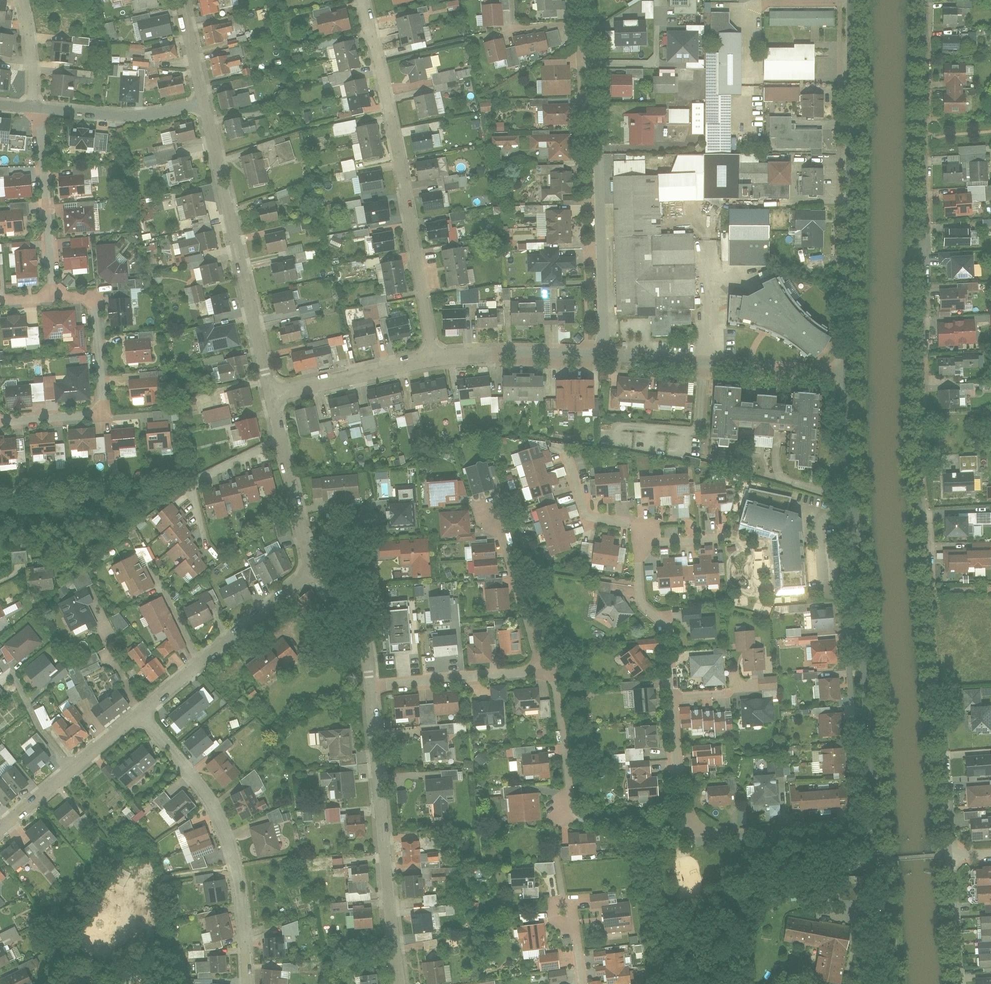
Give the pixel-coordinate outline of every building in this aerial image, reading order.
[(157,0),(130,0),(133,12),(158,6),(157,0)] [(202,16),(213,13),(210,0),(198,0),(202,16)] [(458,0),(447,2),(448,11),(459,9),(458,0)] [(536,12),(554,10),(553,0),(535,0),(536,12)] [(670,8),(674,8),(674,15),(697,15),(697,0),(670,0),(670,8)] [(482,6),(484,28),(499,27),(497,5),(482,6)] [(351,30),(347,10),(316,16),(320,36),(351,30)] [(959,28),(959,10),(940,11),(941,29),(959,28)] [(770,12),(770,26),(834,26),(834,12),(770,12)] [(706,53),(704,198),(789,199),(790,163),(759,163),(759,154),(732,154),(733,96),(741,96),(742,14),(713,14),(713,34),(719,34),(719,53),(706,53)] [(419,15),(395,20),(398,34),(422,29),(419,15)] [(171,36),(167,16),(138,22),(142,43),(171,36)] [(632,44),(631,21),(624,21),(624,23),(616,23),(616,45),(632,44)] [(638,21),(631,21),(632,44),(646,44),(646,22),(638,23),(638,21)] [(106,35),(116,32),(113,22),(103,25),(106,35)] [(202,30),(206,46),(218,43),(217,36),(232,32),(230,23),(202,30)] [(422,29),(398,34),(401,48),(425,43),(422,29)] [(544,33),(529,37),(533,53),(548,50),(544,33)] [(697,34),(669,33),(669,48),(697,48),(697,34)] [(976,43),(976,33),(963,33),(962,43),(976,43)] [(13,37),(0,36),(0,58),(12,59),(13,37)] [(529,37),(514,40),(518,57),(533,53),(529,37)] [(961,53),(959,37),(941,39),(944,55),(961,53)] [(496,59),(505,56),(502,41),(492,44),(496,59)] [(357,55),(354,42),(333,47),(336,60),(357,55)] [(72,45),(52,43),(50,65),(70,67),(72,45)] [(486,61),(496,59),(492,44),(482,46),(486,61)] [(793,48),(764,48),(764,79),(813,80),(813,45),(793,45),(793,48)] [(176,60),(173,48),(150,53),(153,65),(176,60)] [(697,48),(669,48),(669,61),(697,61),(697,48)] [(360,69),(357,55),(336,60),(339,73),(360,69)] [(433,55),(405,62),(410,83),(439,76),(433,55)] [(222,57),(210,60),(213,78),(225,75),(223,69),(241,66),(239,57),(222,61),(222,57)] [(494,62),(495,68),(506,66),(505,60),(494,62)] [(542,68),(544,95),(572,93),(570,66),(542,68)] [(964,81),(964,68),(943,70),(943,82),(948,82),(950,99),(945,99),(945,110),(966,109),(966,97),(961,97),(960,81),(964,81)] [(10,72),(0,71),(0,92),(8,92),(10,72)] [(139,72),(123,71),(122,100),(137,101),(139,72)] [(185,94),(181,78),(173,80),(172,74),(148,79),(150,85),(157,83),(161,99),(185,94)] [(52,77),(51,97),(73,98),(74,78),(52,77)] [(232,89),(253,86),(252,77),(230,80),(232,89)] [(612,93),(632,94),(633,79),(612,78),(612,93)] [(655,93),(676,92),(676,78),(654,79),(655,93)] [(368,94),(364,80),(343,85),(347,99),(368,94)] [(765,88),(765,101),(799,101),(799,116),(816,116),(816,94),(800,94),(800,87),(765,88)] [(217,94),(221,109),(231,107),(228,91),(217,94)] [(437,91),(413,97),(419,118),(442,112),(437,91)] [(371,107),(368,94),(347,99),(350,112),(371,107)] [(544,105),(545,125),(569,124),(568,104),(544,105)] [(630,115),(631,146),(648,145),(648,124),(666,124),(666,108),(644,109),(645,114),(630,115)] [(811,155),(822,155),(822,130),(792,130),(792,116),(769,116),(769,137),(776,137),(776,149),(811,149),(811,155)] [(223,121),(227,139),(240,136),(236,118),(223,121)] [(9,144),(10,135),(11,120),(0,119),(0,143),(9,144)] [(504,131),(504,122),(495,122),(495,131),(504,131)] [(195,138),(192,124),(180,127),(179,124),(172,126),(176,143),(195,138)] [(380,141),(377,125),(356,129),(359,145),(380,141)] [(430,129),(409,133),(413,154),(434,149),(430,129)] [(71,144),(93,147),(95,133),(73,130),(71,144)] [(548,149),(548,161),(570,159),(569,134),(529,136),(530,150),(548,149)] [(27,136),(10,135),(9,144),(9,150),(25,151),(27,136)] [(518,146),(518,136),(492,136),(492,146),(518,146)] [(383,157),(380,141),(359,145),(363,162),(383,157)] [(242,158),(248,186),(265,182),(258,154),(242,158)] [(189,158),(171,162),(176,185),(198,180),(195,170),(191,170),(189,158)] [(614,161),(618,316),(652,316),(653,336),(670,336),(670,324),(693,324),(691,238),(661,239),(660,204),(695,203),(695,174),(645,175),(645,160),(614,161)] [(413,165),(416,182),(439,177),(436,161),(413,165)] [(541,190),(542,202),(561,200),(561,193),(567,192),(566,172),(562,172),(562,165),(536,166),(536,175),(548,174),(549,189),(541,190)] [(962,182),(961,165),(944,166),(944,183),(962,182)] [(9,175),(8,167),(0,167),(0,175),(9,175)] [(820,168),(801,168),(802,196),(820,195),(820,168)] [(384,191),(380,172),(357,176),(361,196),(384,191)] [(8,199),(33,196),(31,177),(6,179),(8,199)] [(58,180),(60,199),(83,196),(81,178),(58,180)] [(457,178),(444,180),(446,192),(459,190),(457,178)] [(442,186),(418,189),(421,210),(445,206),(442,186)] [(976,215),(974,193),(947,195),(948,217),(976,215)] [(206,217),(201,195),(181,199),(185,222),(206,217)] [(389,221),(386,202),(362,206),(366,225),(389,221)] [(262,222),(277,220),(275,206),(259,209),(262,222)] [(720,207),(719,265),(771,266),(772,208),(720,207)] [(64,211),(67,233),(94,230),(92,209),(64,211)] [(563,210),(545,211),(545,228),(563,227),(563,210)] [(24,231),(23,211),(0,213),(0,233),(24,231)] [(802,230),(803,248),(820,248),(820,230),(825,230),(825,211),(796,212),(797,230),(802,230)] [(463,213),(447,216),(449,225),(465,222),(463,213)] [(285,225),(288,234),(302,230),(299,222),(285,225)] [(444,223),(426,226),(428,241),(446,238),(444,223)] [(563,227),(545,228),(546,244),(564,243),(563,227)] [(944,230),(945,246),(961,246),(960,229),(944,230)] [(216,251),(212,233),(195,237),(195,240),(178,244),(181,256),(197,253),(198,255),(216,251)] [(395,251),(392,233),(371,237),(374,255),(395,251)] [(266,238),(269,253),(287,249),(283,234),(266,238)] [(71,249),(63,249),(64,268),(87,267),(86,249),(88,249),(87,239),(70,240),(71,249)] [(12,252),(15,252),(17,276),(37,274),(35,250),(30,251),(29,242),(11,244),(12,252)] [(286,246),(288,255),(294,254),(296,262),(316,259),(314,249),(303,251),(302,244),(286,246)] [(114,246),(98,248),(100,274),(111,282),(118,282),(128,281),(128,280),(127,265),(120,265),(116,261),(114,246)] [(457,250),(440,254),(443,269),(461,266),(457,250)] [(540,255),(527,255),(528,272),(541,271),(542,282),(551,281),(551,286),(568,286),(568,273),(577,272),(576,256),(558,257),(558,250),(540,251),(540,255)] [(939,254),(940,266),(953,266),(953,277),(976,277),(975,257),(960,257),(960,253),(939,254)] [(294,262),(271,266),(273,281),(297,277),(294,262)] [(404,277),(401,262),(380,265),(383,281),(404,277)] [(216,265),(199,268),(203,286),(224,282),(221,269),(218,270),(216,265)] [(461,266),(443,269),(446,285),(464,282),(461,266)] [(407,292),(404,277),(383,281),(386,296),(407,292)] [(748,298),(730,297),(728,323),(737,323),(745,324),(753,326),(762,329),(773,332),(780,336),(786,339),(792,343),(798,347),(802,351),(808,357),(810,354),(813,358),(823,348),(829,338),(823,334),(818,331),(814,328),(809,325),(805,321),(800,317),(795,311),(790,305),(786,300),(781,294),(778,288),(776,283),(774,279),(761,284),(764,290),(748,298)] [(128,281),(118,282),(118,290),(132,290),(136,289),(136,280),(128,280),(128,281)] [(942,287),(942,311),(969,310),(969,286),(942,287)] [(204,302),(200,287),(191,289),(194,304),(204,302)] [(478,289),(459,290),(460,302),(478,302),(478,289)] [(115,300),(110,301),(111,326),(132,325),(131,299),(133,299),(132,290),(118,290),(114,291),(115,300)] [(296,308),(292,293),(270,297),(274,313),(296,308)] [(230,313),(226,296),(210,299),(214,317),(230,313)] [(557,300),(557,323),(575,323),(575,301),(557,300)] [(526,302),(527,325),(543,324),(542,301),(526,302)] [(301,319),(315,315),(314,311),(320,309),(318,302),(298,308),(301,319)] [(510,302),(511,326),(527,325),(526,302),(510,302)] [(445,329),(464,328),(463,310),(444,311),(445,329)] [(74,311),(42,314),(44,341),(62,339),(62,335),(73,334),(74,343),(69,343),(70,354),(86,352),(84,326),(76,326),(74,311)] [(478,326),(497,325),(496,312),(478,313),(478,326)] [(390,339),(409,335),(405,317),(386,321),(390,339)] [(27,328),(26,318),(2,320),(3,340),(28,338),(29,346),(40,346),(38,327),(27,328)] [(371,319),(352,324),(357,347),(377,343),(371,319)] [(287,340),(308,337),(305,321),(284,324),(287,340)] [(958,323),(959,343),(975,343),(974,322),(958,323)] [(196,331),(200,354),(241,347),(237,323),(196,331)] [(942,324),(943,344),(959,343),(958,323),(942,324)] [(125,343),(127,363),(151,361),(149,342),(152,341),(151,332),(138,333),(138,342),(125,343)] [(329,347),(292,355),(295,371),(332,363),(329,347)] [(212,363),(215,382),(248,376),(243,352),(224,355),(225,361),(212,363)] [(939,356),(941,378),(961,376),(960,371),(978,369),(976,353),(939,356)] [(87,356),(79,355),(79,363),(86,363),(87,356)] [(56,375),(44,376),(45,382),(46,399),(56,398),(56,402),(91,399),(88,365),(68,367),(69,381),(56,382),(56,375)] [(137,378),(127,379),(128,396),(142,394),(143,403),(157,401),(154,369),(136,371),(137,378)] [(488,377),(473,379),(476,397),(491,395),(488,377)] [(521,377),(502,378),(502,400),(521,400),(521,377)] [(541,377),(521,377),(521,400),(541,400),(541,377)] [(648,379),(616,377),(615,401),(687,406),(688,383),(648,381),(648,379)] [(473,379),(459,381),(461,399),(476,397),(473,379)] [(572,380),(554,381),(554,410),(573,410),(572,380)] [(591,380),(572,380),(573,410),(591,409),(591,380)] [(444,381),(427,384),(431,401),(447,398),(444,381)] [(46,399),(45,382),(30,383),(30,385),(7,387),(9,407),(32,406),(32,402),(46,401),(46,399)] [(397,383),(381,387),(386,403),(401,399),(397,383)] [(249,384),(228,391),(233,408),(254,402),(249,384)] [(427,384),(411,387),(414,404),(431,401),(427,384)] [(733,387),(706,385),(702,437),(711,438),(710,444),(721,445),(721,439),(730,439),(730,427),(747,428),(747,435),(766,437),(767,429),(784,430),(782,457),(789,458),(788,465),(805,466),(805,462),(810,462),(815,393),(788,391),(787,403),(770,402),(771,395),(749,393),(748,400),(732,399),(733,387)] [(958,386),(939,388),(941,406),(960,405),(958,386)] [(381,387),(366,391),(370,407),(386,403),(381,387)] [(356,394),(342,397),(346,414),(360,412),(356,394)] [(342,397),(329,399),(333,417),(346,414),(342,397)] [(315,403),(292,410),(299,435),(323,427),(315,403)] [(228,407),(205,412),(208,429),(232,424),(228,407)] [(172,411),(155,412),(156,420),(148,421),(150,448),(175,447),(172,411)] [(417,412),(395,417),(398,428),(420,423),(417,412)] [(256,416),(233,422),(238,442),(261,437),(256,416)] [(90,423),(67,425),(69,446),(92,444),(90,423)] [(109,430),(102,430),(103,447),(133,444),(132,424),(109,426),(109,430)] [(359,426),(349,429),(352,439),(362,436),(359,426)] [(50,428),(28,430),(29,451),(52,449),(52,457),(64,456),(62,438),(51,439),(50,428)] [(0,432),(0,458),(6,458),(6,455),(14,454),(14,458),(23,458),(22,446),(14,446),(13,433),(3,434),(3,431),(0,432)] [(523,464),(541,459),(538,449),(521,454),(523,464)] [(526,475),(544,470),(541,459),(523,464),(526,475)] [(490,489),(483,462),(465,467),(472,494),(490,489)] [(277,491),(271,467),(252,471),(253,476),(237,480),(239,484),(221,489),(222,492),(206,496),(212,519),(229,515),(228,511),(246,507),(245,504),(261,499),(260,495),(277,491)] [(529,485),(547,481),(544,470),(526,475),(529,485)] [(596,475),(597,493),(608,493),(608,475),(596,475)] [(608,475),(608,493),(620,493),(620,475),(608,475)] [(676,475),(664,476),(667,507),(678,506),(676,475)] [(687,475),(676,475),(678,506),(689,505),(687,475)] [(664,476),(653,477),(656,508),(667,507),(664,476)] [(653,477),(642,478),(645,509),(656,508),(653,477)] [(319,501),(360,497),(359,478),(317,481),(319,501)] [(456,502),(455,480),(427,482),(428,508),(444,508),(443,502),(456,502)] [(532,496),(550,491),(547,481),(529,485),(532,496)] [(947,503),(980,501),(979,483),(946,485),(947,503)] [(796,518),(791,518),(792,514),(785,512),(790,496),(751,484),(739,522),(773,533),(777,587),(800,585),(796,518)] [(725,485),(713,486),(716,504),(728,502),(725,485)] [(713,486),(701,488),(704,506),(716,504),(713,486)] [(407,502),(387,505),(390,526),(410,523),(407,502)] [(178,569),(191,582),(208,566),(197,554),(199,552),(187,538),(190,535),(180,524),(183,520),(169,505),(156,517),(169,531),(163,536),(175,549),(171,553),(182,565),(178,569)] [(540,522),(558,517),(555,506),(537,511),(540,522)] [(470,535),(468,511),(441,513),(443,538),(470,535)] [(944,516),(945,531),(962,530),(961,515),(944,516)] [(543,532),(561,528),(558,517),(540,522),(543,532)] [(365,542),(371,542),(371,538),(386,537),(385,525),(364,526),(365,542)] [(546,543),(564,538),(561,528),(543,532),(546,543)] [(426,538),(394,543),(398,563),(411,561),(414,576),(432,573),(426,538)] [(549,554),(567,549),(564,538),(546,543),(549,554)] [(597,544),(593,559),(604,561),(608,547),(597,544)] [(949,577),(968,576),(968,568),(990,567),(990,561),(990,544),(972,544),(973,552),(964,552),(964,557),(948,558),(949,577)] [(495,559),(494,546),(473,547),(474,560),(495,559)] [(608,547),(604,561),(615,564),(619,549),(608,547)] [(11,551),(11,564),(28,563),(27,551),(11,551)] [(256,565),(264,585),(276,579),(275,575),(288,569),(279,551),(267,556),(269,559),(256,565)] [(720,584),(718,564),(712,564),(711,556),(699,557),(700,565),(694,565),(695,586),(720,584)] [(126,582),(132,595),(145,590),(131,557),(112,565),(120,584),(126,582)] [(496,572),(495,559),(474,560),(475,573),(496,572)] [(659,588),(684,586),(682,566),(676,567),(675,559),(664,560),(664,568),(658,568),(659,588)] [(654,567),(650,567),(646,567),(646,576),(654,576),(654,567)] [(55,589),(54,570),(27,571),(27,590),(55,589)] [(251,596),(244,579),(220,589),(228,606),(251,596)] [(414,587),(415,597),(423,596),(422,586),(414,587)] [(486,589),(487,611),(502,610),(500,588),(486,589)] [(90,590),(59,604),(72,634),(93,625),(85,606),(95,602),(90,590)] [(599,594),(596,618),(609,619),(609,625),(622,626),(625,596),(599,594)] [(161,598),(139,609),(153,636),(164,630),(170,643),(181,638),(161,598)] [(450,621),(448,598),(430,599),(432,623),(450,621)] [(211,619),(203,602),(184,610),(192,628),(211,619)] [(409,616),(408,603),(386,605),(386,617),(409,616)] [(774,613),(806,611),(806,604),(774,606),(774,613)] [(835,628),(833,608),(811,610),(813,630),(835,628)] [(690,638),(717,636),(716,616),(701,617),(700,609),(681,610),(682,622),(689,621),(690,638)] [(410,628),(409,616),(386,617),(387,629),(410,628)] [(42,641),(29,627),(6,648),(19,662),(32,650),(42,641)] [(411,640),(410,628),(387,629),(388,642),(411,640)] [(518,629),(500,630),(501,653),(519,652),(518,629)] [(748,630),(734,631),(735,650),(742,650),(743,671),(762,670),(761,647),(749,648),(748,630)] [(468,646),(469,664),(495,663),(494,644),(491,644),(490,632),(475,633),(476,646),(468,646)] [(456,657),(455,637),(432,638),(433,658),(456,657)] [(835,639),(810,641),(811,662),(837,660),(835,639)] [(412,652),(411,640),(388,642),(389,654),(412,652)] [(128,653),(151,683),(167,671),(155,656),(148,661),(137,646),(128,653)] [(646,666),(633,648),(621,657),(633,675),(646,666)] [(269,651),(245,666),(254,679),(278,664),(269,651)] [(722,654),(688,657),(691,678),(703,676),(704,686),(725,684),(722,654)] [(57,671),(44,655),(24,670),(36,686),(57,671)] [(777,676),(763,677),(763,675),(757,676),(758,690),(777,689),(777,676)] [(818,679),(820,700),(835,699),(833,677),(818,679)] [(492,701),(473,703),(475,725),(503,722),(501,700),(507,699),(506,686),(491,687),(492,701)] [(539,707),(537,688),(514,690),(515,709),(539,707)] [(131,705),(118,689),(91,710),(104,727),(131,705)] [(633,690),(635,712),(659,710),(658,695),(649,696),(649,689),(633,690)] [(990,734),(990,707),(981,707),(980,690),(963,691),(964,711),(970,711),(972,735),(990,734)] [(199,693),(184,705),(194,717),(209,704),(199,693)] [(458,711),(456,693),(433,696),(435,714),(458,711)] [(420,715),(418,696),(394,699),(396,717),(420,715)] [(773,697),(740,699),(741,726),(762,725),(761,722),(774,721),(773,697)] [(66,715),(52,726),(68,748),(93,729),(72,702),(62,710),(66,715)] [(34,710),(43,729),(52,725),(43,705),(34,710)] [(184,705),(171,716),(181,728),(194,717),(184,705)] [(728,731),(727,713),(716,714),(715,711),(705,711),(705,708),(693,709),(695,729),(706,728),(706,730),(717,729),(718,732),(728,731)] [(818,713),(820,737),(837,735),(835,712),(818,713)] [(655,726),(635,728),(637,748),(657,747),(655,726)] [(196,757),(213,743),(202,729),(185,743),(196,757)] [(346,729),(328,730),(329,734),(320,734),(321,745),(329,744),(330,757),(347,755),(346,729)] [(448,731),(422,733),(424,762),(443,761),(442,749),(449,749),(448,731)] [(50,759),(40,746),(23,760),(33,773),(50,759)] [(12,759),(5,747),(0,750),(0,754),(8,767),(11,765),(9,761),(12,759)] [(725,762),(724,747),(698,748),(698,759),(694,759),(694,773),(711,772),(711,763),(725,762)] [(837,760),(835,748),(821,750),(822,761),(837,760)] [(156,764),(144,749),(115,771),(126,787),(156,764)] [(219,755),(206,767),(225,787),(238,775),(219,755)] [(551,773),(549,755),(524,757),(526,775),(551,773)] [(966,778),(990,776),(990,756),(965,758),(966,778)] [(651,773),(650,760),(629,762),(630,773),(634,773),(635,779),(626,780),(628,798),(658,795),(657,777),(646,778),(646,773),(651,773)] [(838,772),(837,760),(822,761),(823,773),(838,772)] [(516,761),(509,762),(509,771),(517,771),(516,761)] [(768,775),(752,776),(754,811),(770,811),(770,817),(782,816),(779,764),(767,765),(768,775)] [(2,778),(18,796),(29,785),(13,768),(2,778)] [(351,772),(329,773),(330,799),(352,797),(351,772)] [(7,806),(18,796),(2,778),(0,780),(0,798),(7,806)] [(433,802),(436,822),(451,820),(447,799),(456,798),(453,781),(425,786),(428,803),(433,802)] [(990,806),(990,785),(966,787),(968,808),(990,806)] [(730,805),(729,788),(707,789),(708,807),(730,805)] [(836,788),(813,790),(814,808),(838,806),(836,788)] [(247,789),(231,797),(241,820),(258,812),(247,789)] [(398,803),(406,802),(404,790),(397,791),(398,803)] [(813,790),(790,792),(791,810),(814,808),(813,790)] [(193,806),(182,792),(164,807),(175,821),(193,806)] [(537,794),(505,796),(508,823),(539,821),(537,794)] [(76,815),(69,805),(55,815),(62,825),(76,815)] [(339,807),(325,808),(325,822),(339,822),(339,807)] [(141,811),(131,818),(134,822),(143,815),(141,811)] [(363,816),(346,818),(348,834),(355,833),(356,838),(365,837),(363,816)] [(969,820),(970,839),(990,838),(990,819),(969,820)] [(56,839),(43,822),(28,834),(41,851),(56,839)] [(271,824),(248,831),(256,858),(279,851),(271,824)] [(210,840),(205,828),(185,836),(190,847),(210,840)] [(598,853),(596,834),(570,837),(572,856),(598,853)] [(215,851),(210,840),(190,847),(194,859),(215,851)] [(402,842),(403,864),(414,863),(413,841),(402,842)] [(23,854),(16,845),(1,855),(8,864),(23,854)] [(343,858),(311,860),(312,866),(328,865),(328,875),(344,874),(343,858)] [(554,862),(536,863),(537,871),(544,871),(544,875),(555,874),(554,862)] [(370,878),(368,865),(351,868),(353,881),(370,878)] [(990,901),(990,868),(973,869),(975,902),(990,901)] [(534,888),(533,870),(511,872),(511,889),(534,888)] [(404,875),(406,896),(417,895),(415,874),(404,875)] [(220,903),(216,881),(202,884),(206,905),(220,903)] [(603,907),(606,933),(634,929),(631,903),(610,906),(608,893),(589,895),(591,908),(603,907)] [(538,909),(538,920),(548,920),(548,909),(538,909)] [(372,926),(371,911),(353,912),(354,927),(372,926)] [(424,912),(410,915),(414,932),(427,930),(424,912)] [(520,921),(538,920),(538,912),(519,913),(520,921)] [(846,926),(789,914),(784,939),(817,947),(811,976),(835,981),(846,926)] [(226,937),(219,915),(205,919),(212,942),(226,937)] [(979,967),(990,966),(990,918),(981,919),(983,940),(977,941),(979,967)] [(281,923),(282,935),(299,934),(298,922),(281,923)] [(521,925),(524,951),(547,948),(544,923),(521,925)] [(262,939),(264,957),(276,956),(275,938),(262,939)] [(188,958),(203,957),(202,943),(193,944),(194,950),(188,951),(188,958)] [(6,948),(0,950),(0,966),(11,961),(6,948)] [(605,954),(606,967),(597,968),(600,983),(625,983),(632,983),(630,968),(621,969),(618,952),(605,954)] [(540,971),(561,969),(559,953),(538,955),(540,971)] [(226,972),(225,955),(212,955),(212,972),(226,972)] [(425,962),(427,983),(444,981),(441,959),(425,962)] [(26,968),(1,978),(3,983),(30,983),(33,983),(26,968)] [(262,970),(261,983),(275,983),(275,970),(262,970)]
